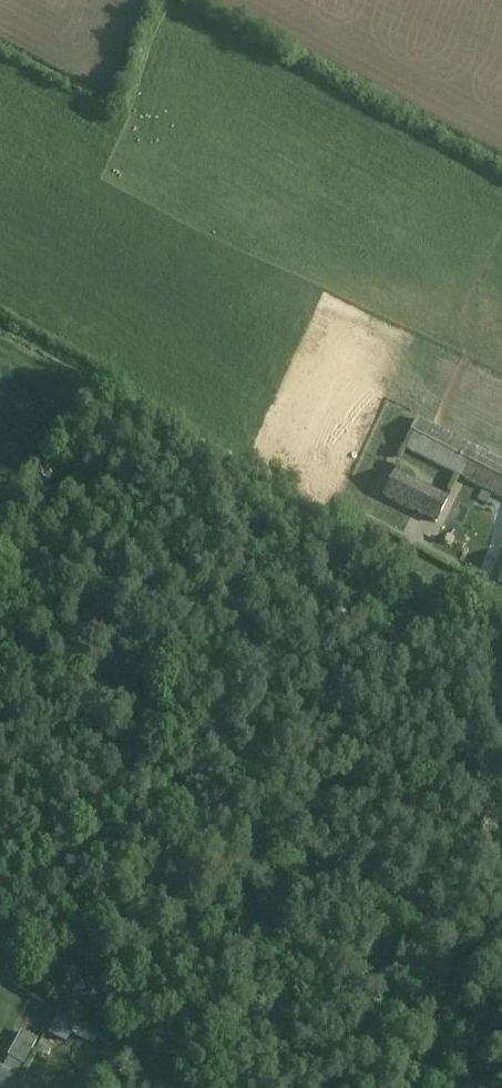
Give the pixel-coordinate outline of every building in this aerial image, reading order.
[(417,420),(402,448),(501,500),(501,464),(417,420)] [(450,499),(395,471),(383,495),(437,523),(450,499)] [(75,1027),(57,1017),(49,1033),(67,1042),(75,1027)] [(37,1042),(22,1033),(8,1056),(24,1065),(37,1042)] [(15,1080),(0,1071),(0,1087),(10,1087),(15,1080)]
